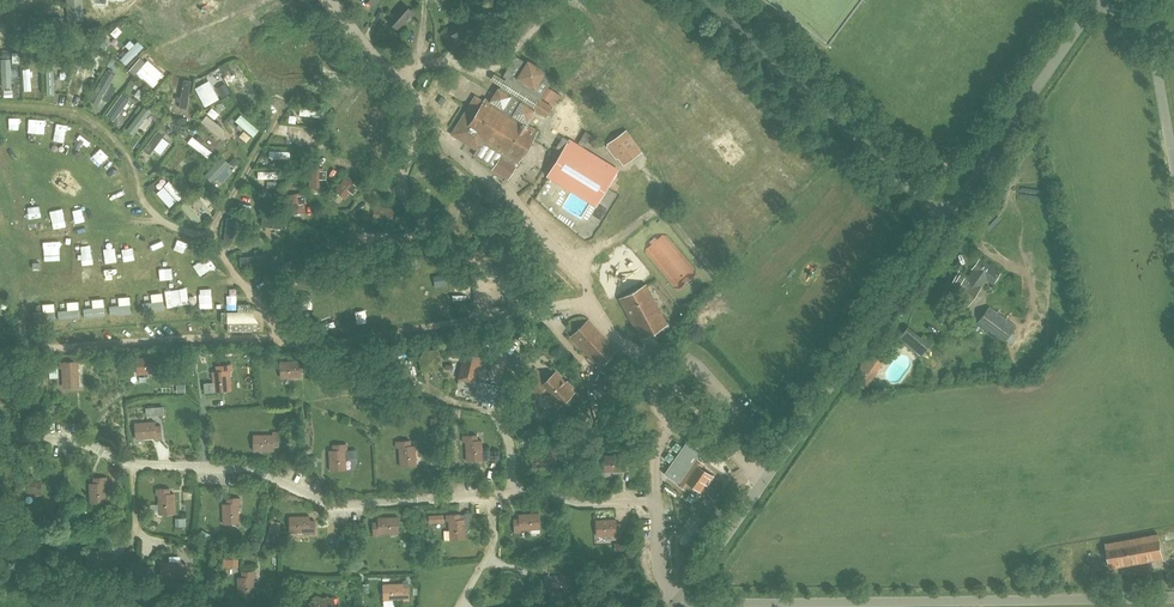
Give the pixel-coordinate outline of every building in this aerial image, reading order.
[(415,12),(401,1),(386,20),(400,31),(415,12)] [(472,31),(478,28),(468,12),(446,27),(456,42),(467,35),(466,34),(472,31)] [(684,37),(690,29),(686,25),(679,34),(684,37)] [(113,44),(118,51),(134,41),(129,34),(113,44)] [(533,112),(540,101),(553,79),(544,74),(546,71),(527,60),(526,62),(515,56),(503,76),(506,78),(505,79),(499,89),(498,88),(489,102),(485,100),(484,103),(475,97),(452,134),(477,150),(483,141),(491,146),(489,150),(488,149),(481,160),(493,167),(492,169),(508,179),(516,166),(512,164),(515,161),(517,162),(536,132),(525,125),(533,112)] [(721,65),(713,74),(721,82),(734,68),(726,61),(721,66),(721,65)] [(159,89),(169,75),(151,62),(141,76),(159,89)] [(248,110),(257,106),(245,82),(237,86),(248,110)] [(734,93),(741,103),(755,92),(747,82),(734,93)] [(111,116),(122,123),(136,101),(126,94),(111,116)] [(342,116),(355,99),(349,94),(335,111),(342,116)] [(755,99),(769,112),(773,107),(759,95),(755,99)] [(540,101),(533,112),(546,120),(553,109),(540,101)] [(216,115),(230,110),(228,104),(213,109),(216,115)] [(350,127),(358,132),(370,113),(362,108),(350,127)] [(144,132),(148,126),(152,130),(158,122),(153,118),(156,114),(150,109),(137,127),(144,132)] [(246,116),(240,123),(258,141),(265,134),(246,116)] [(212,117),(205,125),(223,141),(230,133),(212,117)] [(643,152),(627,130),(608,144),(624,166),(643,152)] [(315,139),(315,131),(294,132),(294,141),(315,139)] [(590,134),(586,131),(578,143),(583,146),(590,134)] [(196,139),(192,146),(215,160),(219,153),(196,139)] [(159,150),(165,155),(175,145),(169,140),(159,150)] [(616,170),(569,141),(549,173),(596,202),(616,170)] [(684,168),(691,161),(686,156),(679,162),(684,168)] [(210,178),(218,185),(236,166),(228,159),(210,178)] [(327,171),(324,171),(324,168),(309,168),(309,188),(323,188),(324,180),(326,180),(327,171)] [(279,169),(263,170),(264,182),(280,181),(279,169)] [(359,188),(356,186),(358,184),(347,175),(334,190),(345,200),(351,193),(353,195),(359,188)] [(167,196),(181,204),(185,196),(171,188),(167,196)] [(783,189),(774,197),(779,202),(787,193),(783,189)] [(302,194),(287,196),(291,215),(305,212),(304,204),(306,204),(305,195),(302,196),(302,194)] [(190,203),(184,209),(199,226),(206,220),(190,203)] [(394,210),(375,207),(373,220),(381,221),(380,224),(389,226),(389,222),(393,223),(394,210)] [(762,211),(748,221),(752,227),(766,218),(762,211)] [(231,222),(229,243),(238,244),(241,223),(231,222)] [(738,243),(748,234),(744,229),(733,238),(738,243)] [(581,252),(587,243),(582,239),(576,248),(581,252)] [(50,247),(50,259),(62,259),(62,247),(50,247)] [(244,268),(267,266),(267,254),(244,255),(244,268)] [(992,284),(999,274),(979,259),(972,269),(974,270),(968,278),(959,271),(945,291),(966,306),(969,308),(974,301),(971,299),(986,279),(992,284)] [(248,277),(258,297),(272,289),(261,269),(248,277)] [(641,338),(665,324),(644,285),(620,299),(641,338)] [(218,306),(239,301),(237,293),(216,298),(218,306)] [(228,323),(228,332),(258,331),(258,323),(250,312),(250,305),(238,305),(238,312),(221,312),(221,323),(228,323)] [(362,307),(350,311),(352,317),(364,313),(362,307)] [(1015,327),(988,307),(977,322),(1004,342),(1015,327)] [(613,358),(611,356),(616,350),(588,320),(570,337),(598,367),(609,379),(600,388),(611,398),(631,377),(621,367),(622,366),(621,364),(615,358),(613,358)] [(908,327),(897,339),(919,358),(932,343),(923,335),(920,338),(908,327)] [(474,380),(480,357),(477,356),(478,351),(469,349),(468,354),(465,354),(459,377),(474,380)] [(883,358),(871,350),(851,380),(863,388),(883,358)] [(162,368),(163,368),(162,353),(155,354),(155,357),(136,358),(137,372),(146,371),(146,373),(157,373),(157,367),(162,367),(162,368)] [(306,372),(305,358),(299,358),(299,361),(280,363),(281,376),(290,375),(290,378),(301,377),(301,371),(306,371),(306,372)] [(76,378),(79,378),(78,366),(72,367),(72,362),(73,362),(73,361),(59,362),(59,368),(62,368),(63,387),(76,387),(76,378)] [(229,371),(231,371),(231,364),(217,366),(218,366),(218,371),(213,371),(214,383),(216,383),(217,391),(230,390),(229,371)] [(558,406),(572,393),(555,374),(546,382),(535,369),(523,380),(537,394),(542,389),(558,406)] [(502,386),(479,381),(476,398),(499,402),(502,386)] [(16,399),(14,386),(0,387),(0,403),(7,402),(7,400),(16,399)] [(614,413),(605,409),(599,423),(609,427),(614,413)] [(592,427),(596,421),(585,413),(580,419),(592,427)] [(156,440),(162,439),(161,425),(160,425),(160,426),(155,427),(155,421),(143,422),(144,424),(135,425),(136,439),(155,437),(156,440)] [(279,446),(279,432),(273,432),(273,435),(254,434),(253,448),(262,448),(262,451),(274,451),(274,445),(279,445),(278,446),(279,446)] [(479,452),(482,451),(481,440),(475,440),(475,436),(476,435),(462,436),(462,442),(465,442),(466,461),(480,460),(479,452)] [(413,457),(415,457),(414,445),(409,446),(408,441),(410,441),(409,440),(395,441),(396,448),(398,447),(400,467),(413,466),(413,457)] [(702,488),(705,483),(707,485),(713,476),(703,469),(701,468),(704,463),(694,456),(698,450),(686,442),(664,474),(676,481),(675,482),(683,488),(688,482),(698,489),(698,490),(699,491),(701,491),(702,489),(702,488)] [(345,450),(348,450),(348,444),(333,444),(333,445),(335,445),(335,450),(329,450),(330,461),(332,461),(333,470),(346,469),(345,450)] [(623,475),(629,474),(629,460),(629,461),(624,461),(624,456),(612,456),(612,458),(604,458),(604,472),(623,472),(623,475)] [(42,495),(41,481),(40,481),(40,482),(36,482),(35,477),(15,479),(16,492),(25,491),(25,494),(35,493),(36,495),(42,495)] [(105,483),(108,483),(108,477),(93,477),(93,478),(95,478),(95,483),(89,483),(90,494),(92,494),(92,503),(106,503),(105,483)] [(172,505),(174,505),(174,493),(169,493),(168,489),(170,489),(170,488),(155,488),(155,495),(158,494),(159,514),(172,514),(172,505)] [(239,504),(241,504),(241,497),(227,498),(228,498),(228,503),(223,503),(223,515),(225,515),(226,524),(239,523),(239,504)] [(465,531),(464,519),(459,519),(459,514),(457,514),(445,515),(446,521),(449,521),(450,540),(463,540),(463,531),(465,531)] [(520,530),(539,529),(538,516),(530,516),(529,514),(518,514),(518,520),(513,520),(513,519),(513,533),(520,533),(520,530)] [(310,534),(316,534),(315,520),(315,521),(310,521),(310,515),(298,516),(298,518),(290,519),(290,532),(309,531),(310,534)] [(379,534),(398,533),(398,520),(389,520),(389,518),(377,518),(377,524),(373,524),(373,523),(372,523),(373,537),(379,537),(379,534)] [(616,539),(622,539),(621,524),(621,525),(616,526),(616,520),(604,520),(604,523),(596,523),(596,537),(615,536),(616,539)] [(1107,543),(1111,567),(1162,558),(1158,534),(1107,543)] [(181,580),(187,580),(187,565),(186,565),(186,567),(181,567),(181,561),(170,562),(170,564),(161,564),(162,578),(181,577),(181,580)] [(254,577),(256,577),(256,570),(242,571),(242,572),(243,572),(243,576),(238,576),(238,588),(240,588),(241,597),(254,596),(254,577)] [(561,589),(570,589),(569,576),(549,577),(549,581),(544,581),(544,595),(551,595),(551,592),(561,592),(561,589)] [(403,602),(409,602),(409,588),(408,588),(408,589),(403,589),(403,583),(392,584),(392,586),(383,587),(384,600),(403,599),(403,602)] [(334,599),(325,600),(325,597),(313,598),(314,603),(309,603),(309,602),(308,602),(308,606),(334,606),(334,599)]
